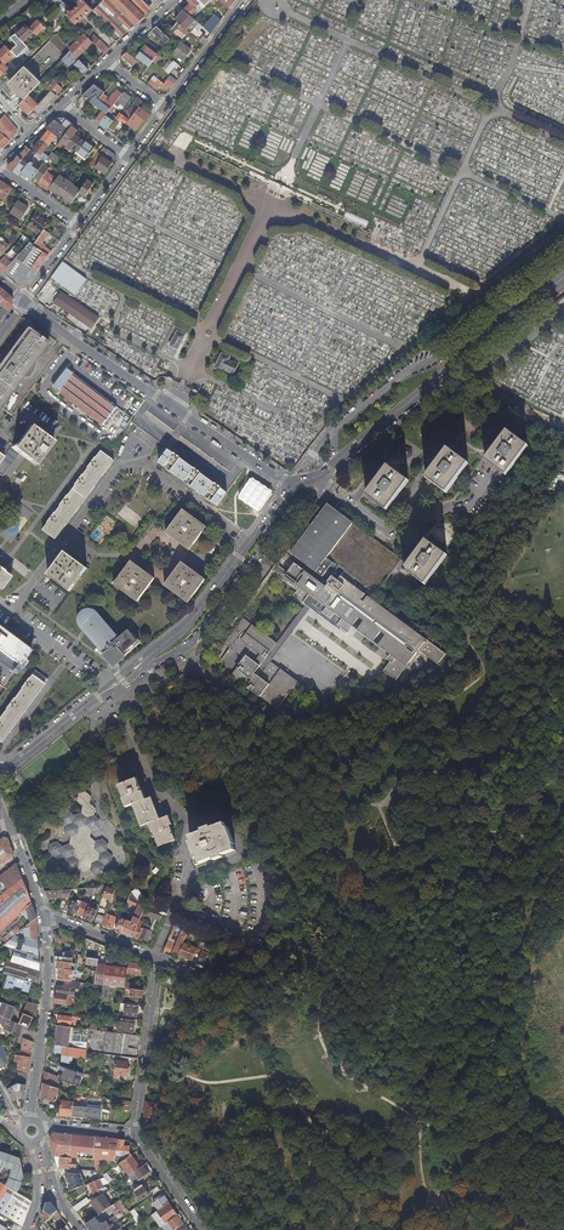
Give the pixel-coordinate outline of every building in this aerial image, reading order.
[(56,3),(64,10),(65,12),(69,8),(61,0),(54,0),(56,3)] [(93,9),(89,6),(84,0),(74,0),(78,4),(79,3),(80,4),(72,12),(70,10),(66,13),(77,24),(93,9)] [(120,38),(153,10),(148,4),(143,0),(104,0),(98,6),(94,10),(120,38)] [(148,4),(153,10),(163,1),(162,0),(152,0),(148,4)] [(200,0),(188,0),(190,2),(191,3),(184,9),(185,10),(192,16),(194,18),(201,10),(205,5),(204,3),(200,0)] [(229,10),(236,0),(219,0),(229,10)] [(64,10),(56,3),(51,8),(51,7),(49,9),(50,9),(45,14),(52,21),(64,10)] [(38,13),(32,6),(27,10),(28,10),(34,16),(35,17),(38,13)] [(21,15),(28,23),(34,16),(28,10),(21,15)] [(192,16),(185,10),(176,20),(178,22),(189,31),(188,31),(190,33),(195,28),(198,31),(203,26),(194,18),(192,16)] [(215,14),(204,27),(211,34),(222,20),(215,14)] [(28,23),(33,27),(39,20),(35,17),(34,16),(28,23)] [(33,27),(31,29),(34,33),(37,36),(41,31),(43,33),(48,29),(39,20),(33,27)] [(24,42),(34,33),(31,29),(26,25),(20,30),(13,21),(8,25),(19,37),(24,42)] [(168,27),(162,22),(158,26),(163,31),(168,27)] [(171,31),(183,39),(188,31),(189,31),(178,22),(175,26),(174,25),(171,29),(172,30),(171,31)] [(7,25),(0,30),(0,33),(5,40),(11,35),(15,40),(19,37),(8,25),(8,26),(7,25)] [(168,35),(163,31),(161,32),(157,29),(156,27),(155,28),(151,32),(152,33),(161,42),(168,35)] [(86,50),(93,42),(90,38),(84,32),(81,29),(73,37),(86,50)] [(49,41),(66,56),(71,50),(66,44),(56,34),(55,36),(49,41)] [(101,39),(95,34),(90,38),(93,42),(96,44),(101,39)] [(202,44),(207,40),(203,35),(198,39),(202,44)] [(78,58),(86,50),(73,37),(66,44),(71,50),(78,58)] [(96,44),(98,47),(105,53),(109,48),(103,42),(101,39),(96,44)] [(192,50),(181,42),(174,53),(184,60),(192,50)] [(153,61),(158,55),(145,45),(137,56),(140,59),(138,61),(133,67),(143,74),(153,61)] [(15,55),(6,46),(0,52),(0,59),(4,62),(6,64),(15,55)] [(26,57),(31,52),(28,48),(22,52),(26,57)] [(68,63),(68,64),(72,68),(75,65),(80,60),(78,58),(71,50),(66,56),(62,61),(66,65),(68,63)] [(131,64),(126,69),(129,71),(133,67),(138,61),(135,59),(127,52),(123,57),(131,64)] [(98,56),(95,53),(92,56),(97,61),(100,58),(98,57),(98,56)] [(163,57),(159,54),(158,55),(153,61),(158,64),(163,57)] [(172,58),(167,64),(173,68),(174,67),(177,69),(179,66),(177,64),(179,61),(175,58),(174,60),(172,58)] [(83,73),(89,69),(83,63),(80,60),(75,65),(83,73)] [(86,60),(83,63),(89,69),(92,66),(90,64),(91,64),(86,60)] [(9,68),(6,64),(4,62),(0,66),(0,78),(9,68)] [(166,65),(163,68),(163,69),(169,74),(173,68),(167,64),(166,65)] [(22,94),(26,98),(29,95),(41,82),(25,67),(17,75),(10,82),(14,86),(13,87),(21,95),(22,94)] [(164,84),(157,78),(151,86),(158,91),(160,88),(161,89),(162,88),(165,90),(168,92),(170,89),(171,89),(174,84),(168,79),(164,84)] [(53,82),(48,87),(52,91),(57,85),(55,83),(53,82)] [(62,89),(57,85),(52,91),(56,95),(62,89)] [(41,95),(45,98),(52,91),(48,87),(41,95)] [(109,101),(106,99),(103,103),(109,107),(111,109),(123,94),(118,90),(109,101)] [(30,119),(33,120),(36,117),(43,110),(43,111),(56,97),(57,98),(59,97),(56,95),(52,91),(45,98),(39,105),(30,114),(26,119),(30,119)] [(116,108),(121,112),(124,108),(131,98),(128,96),(129,94),(125,91),(123,94),(111,109),(109,112),(112,114),(116,108)] [(93,98),(86,92),(79,98),(87,105),(93,98)] [(20,104),(25,109),(34,100),(29,95),(26,98),(20,104)] [(100,95),(97,98),(103,103),(106,99),(100,95)] [(97,98),(95,97),(91,102),(93,104),(98,107),(101,110),(102,108),(104,109),(96,119),(101,122),(106,115),(109,112),(107,111),(109,107),(103,103),(97,98)] [(129,111),(124,108),(121,112),(129,119),(143,101),(138,98),(129,111)] [(25,109),(30,114),(39,105),(34,100),(25,109)] [(149,113),(140,106),(130,119),(127,123),(137,130),(149,113)] [(128,120),(120,113),(116,118),(120,120),(121,119),(123,120),(122,122),(121,123),(124,125),(128,120)] [(0,121),(0,132),(10,141),(18,134),(18,130),(5,115),(0,121)] [(114,121),(106,115),(101,122),(100,124),(107,130),(109,127),(114,121)] [(47,127),(49,129),(57,135),(59,137),(62,139),(72,126),(74,124),(65,118),(58,118),(47,127)] [(119,122),(115,119),(114,121),(109,127),(112,130),(119,122)] [(76,129),(72,126),(62,139),(61,140),(65,144),(76,129)] [(49,129),(41,140),(45,143),(54,150),(61,140),(62,139),(59,137),(57,140),(58,141),(54,146),(51,143),(57,135),(49,129)] [(10,141),(0,132),(0,150),(10,141)] [(78,136),(75,134),(66,146),(71,150),(72,148),(77,151),(84,141),(80,138),(79,139),(77,138),(78,136)] [(41,140),(37,144),(36,146),(33,149),(38,153),(37,154),(41,157),(42,158),(46,161),(49,157),(49,156),(41,150),(45,143),(41,140)] [(95,147),(85,140),(84,141),(77,151),(87,158),(95,147)] [(27,148),(19,156),(23,159),(31,149),(27,146),(25,147),(27,148)] [(71,150),(66,146),(64,148),(69,152),(70,151),(74,154),(75,154),(77,151),(72,148),(71,150)] [(103,156),(104,153),(105,152),(107,149),(104,148),(103,148),(103,149),(103,150),(100,155),(98,153),(91,164),(96,167),(103,156)] [(107,149),(105,152),(104,153),(117,161),(116,155),(108,148),(107,149)] [(87,158),(77,151),(75,154),(85,161),(87,158)] [(49,157),(54,161),(55,160),(58,156),(59,156),(53,152),(49,156),(49,157)] [(21,174),(26,178),(41,158),(36,154),(26,167),(20,163),(14,171),(20,175),(21,174)] [(13,162),(9,167),(14,171),(20,163),(23,159),(19,156),(14,162),(13,162)] [(96,167),(106,173),(113,162),(103,156),(96,167)] [(46,161),(41,158),(26,178),(31,181),(34,176),(44,164),(46,161)] [(49,168),(44,164),(34,176),(40,181),(47,171),(49,168)] [(40,181),(38,183),(48,190),(57,179),(49,173),(52,168),(50,167),(49,168),(47,171),(40,181)] [(64,198),(72,203),(79,192),(80,190),(73,185),(74,185),(66,179),(65,180),(59,176),(57,179),(50,188),(57,193),(58,192),(65,197),(64,198)] [(94,183),(88,179),(84,184),(91,188),(94,183)] [(2,203),(3,201),(4,202),(6,200),(5,199),(12,188),(0,180),(0,201),(2,203)] [(85,196),(91,188),(84,184),(80,190),(79,192),(85,196)] [(29,207),(18,201),(11,212),(22,218),(29,207)] [(29,223),(42,233),(44,229),(50,222),(46,219),(45,220),(36,213),(29,223)] [(57,224),(66,230),(66,225),(59,221),(57,224)] [(11,222),(9,225),(19,232),(21,229),(11,222)] [(49,233),(44,229),(42,233),(34,244),(33,245),(48,255),(51,252),(44,247),(46,245),(42,243),(49,233)] [(19,286),(27,285),(48,255),(33,245),(34,244),(30,241),(28,245),(27,246),(12,262),(3,271),(19,286)] [(0,261),(7,254),(4,251),(9,246),(6,242),(3,245),(0,243),(0,260),(0,261)] [(7,253),(7,254),(0,261),(0,269),(3,271),(12,262),(7,258),(9,255),(7,253)] [(85,281),(63,266),(58,272),(68,279),(62,286),(75,295),(85,281)] [(62,284),(54,278),(52,281),(60,287),(62,284)] [(7,311),(11,306),(10,298),(1,290),(0,291),(0,321),(7,311)] [(99,317),(62,291),(54,302),(61,307),(60,309),(62,311),(63,309),(92,328),(99,317)] [(12,415),(31,390),(31,389),(37,382),(64,346),(54,339),(28,320),(9,345),(2,355),(0,357),(0,408),(1,407),(12,415)] [(186,335),(177,331),(170,346),(179,350),(186,335)] [(215,367),(223,372),(224,369),(234,374),(239,364),(229,359),(230,357),(222,353),(215,367)] [(114,411),(117,407),(68,370),(54,388),(56,390),(56,391),(56,392),(57,392),(57,393),(58,393),(59,393),(60,392),(104,426),(108,419),(114,411)] [(455,397),(450,394),(445,401),(450,405),(455,397)] [(117,414),(114,411),(108,419),(111,421),(117,414)] [(124,422),(127,424),(130,421),(132,418),(131,417),(128,415),(124,422)] [(1,455),(4,457),(0,463),(0,474),(3,476),(9,467),(20,453),(36,465),(54,442),(31,425),(15,447),(10,443),(1,455)] [(522,448),(502,434),(480,464),(500,478),(522,448)] [(405,460),(411,457),(406,447),(401,450),(405,460)] [(97,458),(96,457),(76,485),(69,495),(68,495),(48,523),(43,530),(56,540),(115,460),(102,451),(97,458)] [(169,473),(213,508),(223,495),(222,494),(219,492),(220,492),(209,484),(209,485),(199,477),(200,477),(189,469),(189,470),(178,462),(179,461),(168,454),(164,452),(156,464),(169,473)] [(439,496),(460,467),(441,452),(419,482),(439,496)] [(400,485),(381,471),(359,500),(378,515),(400,485)] [(249,477),(236,499),(259,513),(272,491),(249,477)] [(327,504),(323,510),(310,528),(306,533),(302,539),(333,562),(339,567),(341,568),(345,571),(370,590),(377,594),(387,581),(402,560),(327,504)] [(305,525),(310,528),(323,510),(319,506),(305,525)] [(189,551),(207,527),(183,510),(166,533),(189,551)] [(322,577),(330,567),(333,562),(302,539),(291,554),(322,577)] [(446,555),(426,541),(405,570),(424,585),(446,555)] [(278,566),(287,554),(285,552),(276,564),(278,566)] [(64,595),(81,572),(59,555),(42,578),(64,595)] [(138,602),(155,579),(131,561),(114,585),(138,602)] [(188,603),(206,580),(182,562),(165,586),(188,603)] [(333,562),(330,567),(336,572),(339,567),(333,562)] [(370,590),(345,571),(339,578),(340,579),(339,581),(333,577),(328,583),(329,584),(327,587),(313,577),(307,584),(304,582),(302,584),(288,573),(278,566),(276,564),(271,571),(273,572),(273,573),(287,584),(288,582),(295,587),(293,588),(297,591),(294,596),(298,599),(304,605),(304,606),(306,604),(312,596),(314,598),(315,597),(344,619),(340,625),(345,629),(350,632),(353,628),(354,626),(360,618),(364,621),(360,628),(396,655),(391,662),(384,671),(397,681),(409,665),(416,656),(418,653),(417,653),(419,649),(440,664),(447,654),(441,649),(444,644),(414,622),(410,627),(407,631),(391,620),(395,615),(398,610),(383,599),(376,608),(366,601),(363,605),(360,603),(363,599),(370,590)] [(313,577),(295,564),(288,573),(302,584),(304,582),(307,584),(313,577)] [(271,571),(230,625),(233,627),(273,573),(273,572),(271,571)] [(312,596),(306,604),(304,606),(277,644),(263,663),(268,667),(270,663),(311,608),(342,632),(345,629),(340,625),(344,619),(315,597),(314,598),(312,596)] [(88,610),(78,613),(74,623),(79,630),(86,638),(96,650),(102,651),(100,657),(111,670),(123,660),(139,643),(128,631),(116,639),(107,626),(101,620),(99,615),(94,612),(88,610)] [(395,615),(391,620),(407,631),(410,627),(395,615)] [(243,619),(225,644),(244,659),(231,677),(277,711),(297,683),(270,663),(268,667),(259,678),(256,682),(251,679),(254,675),(263,663),(277,644),(243,619)] [(387,660),(391,662),(396,655),(360,628),(359,629),(354,626),(353,628),(390,656),(387,660)] [(31,650),(29,649),(0,627),(0,651),(19,666),(31,650)] [(342,658),(342,673),(373,673),(373,658),(369,659),(369,652),(357,653),(357,642),(352,642),(352,654),(338,654),(338,658),(342,658)] [(231,671),(241,658),(228,649),(219,662),(231,671)] [(418,658),(416,656),(409,665),(412,666),(418,658)] [(47,680),(34,671),(29,678),(28,678),(20,688),(21,689),(13,699),(13,698),(5,709),(6,709),(0,717),(0,742),(1,743),(47,680)] [(151,832),(153,831),(158,846),(175,840),(170,825),(172,824),(169,816),(159,819),(152,797),(146,799),(143,791),(141,792),(140,790),(141,789),(137,778),(119,785),(124,798),(123,798),(126,807),(133,804),(141,826),(149,823),(151,832)] [(50,844),(49,852),(71,871),(78,868),(84,873),(90,871),(96,875),(103,873),(104,866),(111,864),(112,855),(107,851),(108,844),(102,839),(96,841),(90,837),(92,830),(98,828),(100,820),(94,816),(96,808),(90,804),(91,796),(86,791),(78,794),(77,801),(83,806),(81,813),(75,815),(69,811),(62,813),(61,821),(66,825),(65,832),(71,837),(69,844),(63,846),(58,842),(50,844)] [(190,842),(197,859),(199,859),(201,864),(214,858),(215,861),(223,858),(222,855),(236,850),(234,845),(235,845),(229,828),(227,829),(225,823),(212,828),(211,826),(203,829),(203,831),(190,836),(192,842),(190,842)] [(13,855),(8,839),(3,837),(0,840),(0,864),(13,855)] [(214,858),(201,864),(196,866),(197,868),(237,853),(236,850),(222,855),(223,858),(215,861),(214,858)] [(7,890),(22,878),(16,863),(0,877),(0,880),(5,887),(7,890)] [(30,903),(22,878),(7,890),(0,896),(0,931),(30,903)] [(94,895),(105,890),(106,887),(108,883),(96,888),(94,895)] [(108,906),(110,906),(116,891),(106,887),(105,890),(102,897),(110,900),(108,906)] [(85,894),(93,897),(94,895),(96,888),(88,888),(85,894)] [(48,898),(69,897),(71,892),(72,889),(45,891),(48,898)] [(123,903),(126,904),(127,902),(131,893),(128,889),(123,903)] [(137,906),(138,902),(131,893),(127,902),(137,906)] [(75,913),(78,914),(82,903),(79,902),(78,904),(68,900),(67,903),(64,910),(74,914),(75,913)] [(78,914),(85,917),(89,907),(90,905),(83,902),(82,903),(78,914)] [(0,948),(2,946),(3,946),(14,936),(37,940),(36,917),(30,903),(0,931),(0,937),(22,917),(21,916),(23,915),(26,919),(0,941),(0,948)] [(116,931),(133,938),(140,920),(143,913),(144,910),(140,904),(134,917),(136,918),(134,923),(121,918),(120,920),(116,930),(116,931)] [(84,918),(93,922),(97,910),(89,907),(85,917),(84,918)] [(148,916),(160,921),(161,917),(150,912),(149,915),(148,916)] [(95,922),(102,925),(105,917),(98,914),(95,922)] [(102,925),(116,930),(120,920),(117,918),(106,915),(105,917),(102,925)] [(133,938),(139,940),(140,938),(144,929),(141,928),(141,926),(142,926),(143,922),(140,920),(133,938)] [(178,927),(174,925),(163,953),(165,954),(166,951),(170,953),(175,941),(173,940),(178,927)] [(173,954),(178,956),(183,943),(189,928),(184,926),(173,954)] [(146,929),(144,928),(144,929),(140,938),(148,941),(152,932),(150,931),(146,929)] [(3,946),(38,956),(37,940),(14,936),(3,946)] [(178,956),(193,961),(197,951),(198,949),(183,943),(178,956)] [(0,948),(14,952),(28,956),(38,959),(38,956),(3,946),(2,946),(0,948)] [(209,952),(198,947),(198,949),(197,951),(202,953),(198,963),(199,964),(197,967),(203,969),(209,952)] [(73,954),(56,951),(56,961),(72,963),(73,954)] [(14,952),(11,962),(25,966),(39,970),(38,959),(28,956),(14,952)] [(40,986),(39,972),(39,970),(25,966),(11,962),(6,961),(2,975),(6,976),(29,983),(40,986)] [(77,969),(75,968),(71,968),(72,963),(56,961),(56,968),(75,971),(77,971),(77,969)] [(141,965),(129,963),(128,969),(127,974),(141,975),(142,970),(140,970),(141,965)] [(102,985),(105,965),(98,964),(98,967),(97,974),(95,984),(102,985)] [(113,967),(112,967),(106,966),(103,986),(110,986),(113,967)] [(128,969),(124,968),(113,967),(110,986),(116,987),(125,988),(126,984),(127,974),(128,969)] [(74,975),(75,971),(56,968),(57,979),(65,981),(72,982),(73,982),(74,975)] [(28,986),(29,983),(6,976),(2,989),(10,992),(12,986),(20,989),(19,991),(26,993),(28,986)] [(73,996),(75,988),(64,987),(57,986),(57,989),(57,993),(72,996),(73,996)] [(116,987),(110,986),(103,986),(102,992),(101,999),(101,1000),(114,1002),(115,992),(116,987)] [(142,998),(143,991),(134,990),(131,989),(130,997),(142,998)] [(71,1006),(72,996),(57,993),(55,1004),(71,1006)] [(24,996),(23,1001),(37,1005),(38,1000),(24,996)] [(12,1022),(17,1009),(1,1003),(0,1003),(0,1016),(12,1022)] [(124,1016),(136,1017),(138,1005),(126,1004),(124,1016)] [(59,1015),(54,1014),(53,1018),(59,1019),(58,1024),(70,1026),(70,1025),(74,1025),(75,1021),(80,1022),(81,1018),(73,1017),(73,1019),(71,1019),(71,1017),(59,1016),(59,1015)] [(1,1029),(17,1036),(18,1036),(20,1037),(31,1042),(33,1031),(24,1027),(12,1022),(0,1016),(0,1029),(1,1029)] [(121,1019),(120,1025),(119,1032),(133,1034),(135,1021),(121,1019)] [(71,1027),(58,1025),(56,1045),(87,1049),(88,1042),(77,1041),(77,1034),(72,1034),(70,1033),(71,1027)] [(97,1030),(89,1029),(89,1036),(88,1042),(87,1049),(87,1052),(91,1052),(114,1055),(129,1057),(138,1059),(140,1036),(97,1030)] [(77,1034),(77,1041),(88,1042),(89,1036),(77,1034)] [(6,1043),(12,1053),(16,1040),(18,1036),(17,1036),(6,1043)] [(20,1037),(18,1036),(16,1040),(20,1041),(20,1040),(22,1040),(20,1049),(21,1049),(20,1051),(18,1051),(18,1056),(29,1057),(31,1042),(20,1037)] [(86,1058),(87,1052),(87,1049),(56,1045),(49,1044),(48,1053),(56,1054),(56,1052),(63,1053),(62,1061),(67,1062),(71,1064),(75,1058),(86,1058)] [(17,1062),(16,1069),(17,1070),(27,1073),(29,1057),(18,1056),(14,1055),(13,1062),(17,1062)] [(114,1060),(114,1063),(116,1063),(115,1065),(115,1069),(114,1073),(114,1078),(126,1080),(127,1075),(129,1062),(128,1062),(129,1057),(114,1055),(114,1060)] [(60,1079),(79,1086),(81,1081),(76,1079),(78,1072),(72,1070),(65,1067),(60,1079)] [(12,1100),(23,1097),(27,1073),(17,1070),(16,1079),(15,1083),(7,1088),(5,1085),(4,1086),(12,1100)] [(53,1086),(59,1088),(62,1081),(56,1079),(57,1077),(45,1072),(43,1083),(53,1086)] [(40,1102),(56,1105),(57,1099),(59,1089),(53,1086),(43,1083),(40,1102)] [(61,1115),(72,1117),(74,1102),(62,1101),(61,1115)] [(102,1104),(74,1101),(74,1102),(72,1117),(101,1119),(102,1104)] [(157,1104),(147,1102),(145,1118),(155,1119),(157,1104)] [(50,1139),(55,1156),(70,1157),(73,1135),(54,1133),(50,1139)] [(70,1157),(72,1158),(94,1160),(96,1137),(73,1135),(70,1157)] [(115,1162),(116,1155),(117,1152),(120,1139),(96,1137),(94,1160),(101,1160),(100,1166),(100,1167),(111,1168),(112,1162),(115,1162)] [(124,1146),(125,1140),(120,1139),(117,1152),(121,1153),(123,1153),(123,1156),(129,1156),(130,1147),(124,1146)] [(0,1151),(0,1166),(5,1168),(10,1170),(7,1180),(4,1185),(16,1193),(20,1188),(23,1177),(19,1158),(0,1151)] [(141,1167),(132,1155),(121,1163),(130,1175),(141,1167)] [(71,1164),(72,1158),(70,1157),(55,1156),(55,1158),(59,1159),(59,1160),(61,1160),(60,1163),(57,1163),(58,1168),(76,1169),(77,1164),(71,1164)] [(150,1171),(153,1170),(148,1163),(141,1167),(130,1175),(135,1183),(150,1173),(148,1170),(149,1169),(150,1171)] [(69,1186),(71,1191),(85,1185),(81,1173),(66,1173),(71,1186),(69,1186)] [(90,1183),(93,1191),(98,1188),(99,1190),(93,1192),(95,1196),(96,1198),(102,1195),(109,1189),(108,1188),(105,1187),(104,1187),(103,1185),(110,1183),(105,1177),(90,1183)] [(22,1227),(31,1202),(16,1193),(4,1185),(0,1182),(0,1213),(22,1227)] [(150,1195),(143,1185),(135,1190),(142,1200),(150,1195)] [(151,1190),(154,1195),(161,1190),(157,1185),(151,1190)] [(154,1201),(160,1210),(170,1203),(164,1194),(154,1201)] [(110,1207),(102,1195),(96,1198),(91,1202),(99,1215),(110,1207)] [(88,1197),(74,1207),(77,1212),(91,1202),(89,1199),(88,1197)] [(98,1216),(96,1217),(93,1219),(86,1224),(90,1229),(104,1229),(105,1229),(114,1223),(130,1212),(128,1208),(121,1199),(110,1207),(99,1215),(102,1219),(113,1211),(116,1215),(107,1222),(107,1221),(102,1224),(97,1219),(99,1218),(98,1216)] [(42,1217),(47,1223),(58,1211),(52,1202),(47,1203),(42,1217)] [(135,1203),(128,1208),(130,1212),(134,1209),(137,1207),(135,1203)] [(178,1215),(170,1203),(160,1210),(158,1211),(166,1223),(178,1215)] [(143,1221),(134,1209),(130,1212),(134,1218),(139,1224),(143,1221)] [(152,1215),(161,1227),(163,1226),(166,1223),(158,1211),(152,1215)] [(178,1215),(166,1223),(163,1226),(166,1229),(176,1229),(184,1224),(180,1217),(181,1216),(180,1215),(178,1216),(178,1215)] [(90,1216),(83,1221),(86,1224),(93,1219),(90,1216)] [(49,1225),(53,1229),(62,1229),(67,1225),(64,1220),(57,1225),(54,1221),(49,1225)]
